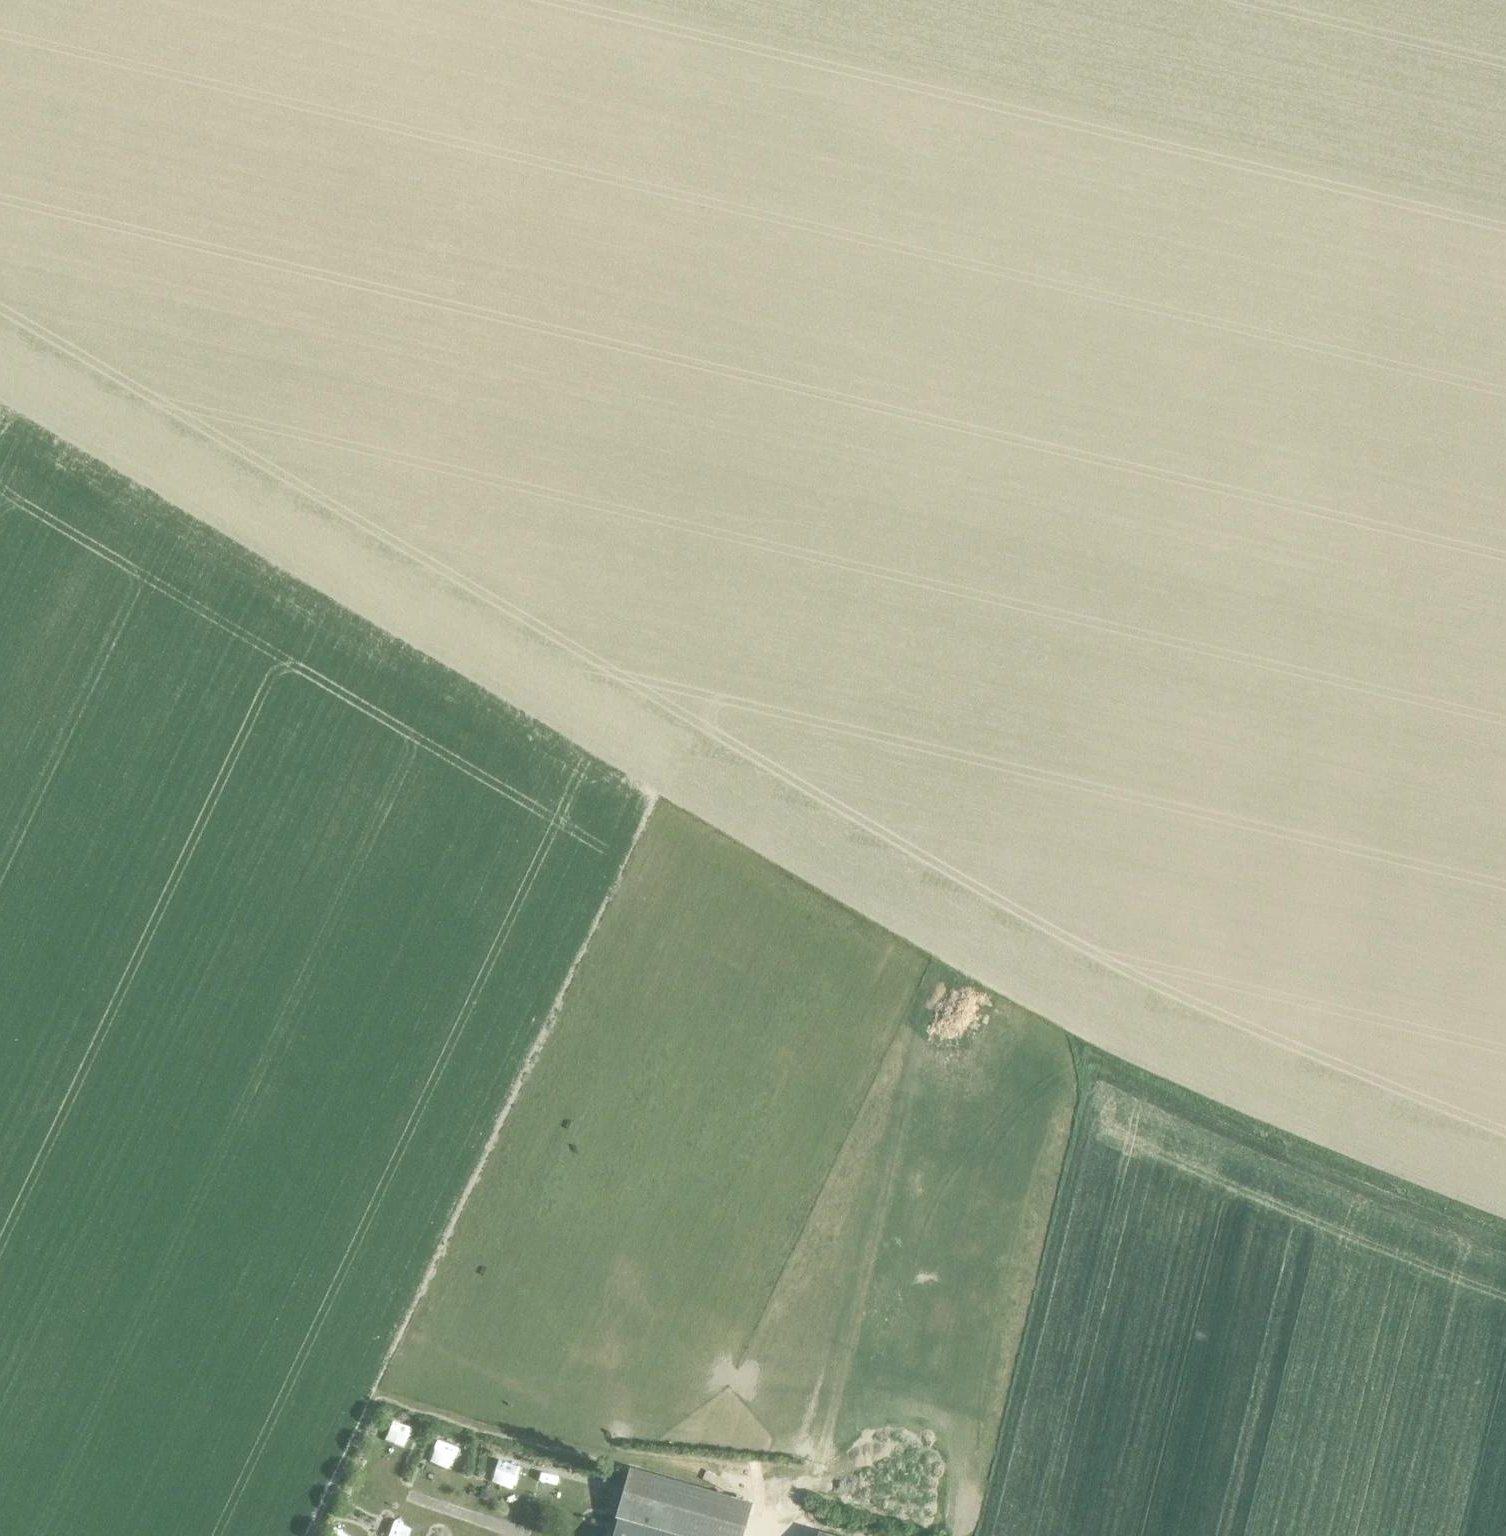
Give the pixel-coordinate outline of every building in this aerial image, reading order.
[(617,1520),(612,1535),(738,1535),(747,1503),(632,1470),(617,1520)] [(424,1505),(431,1488),(421,1484),(414,1501),(424,1505)]
